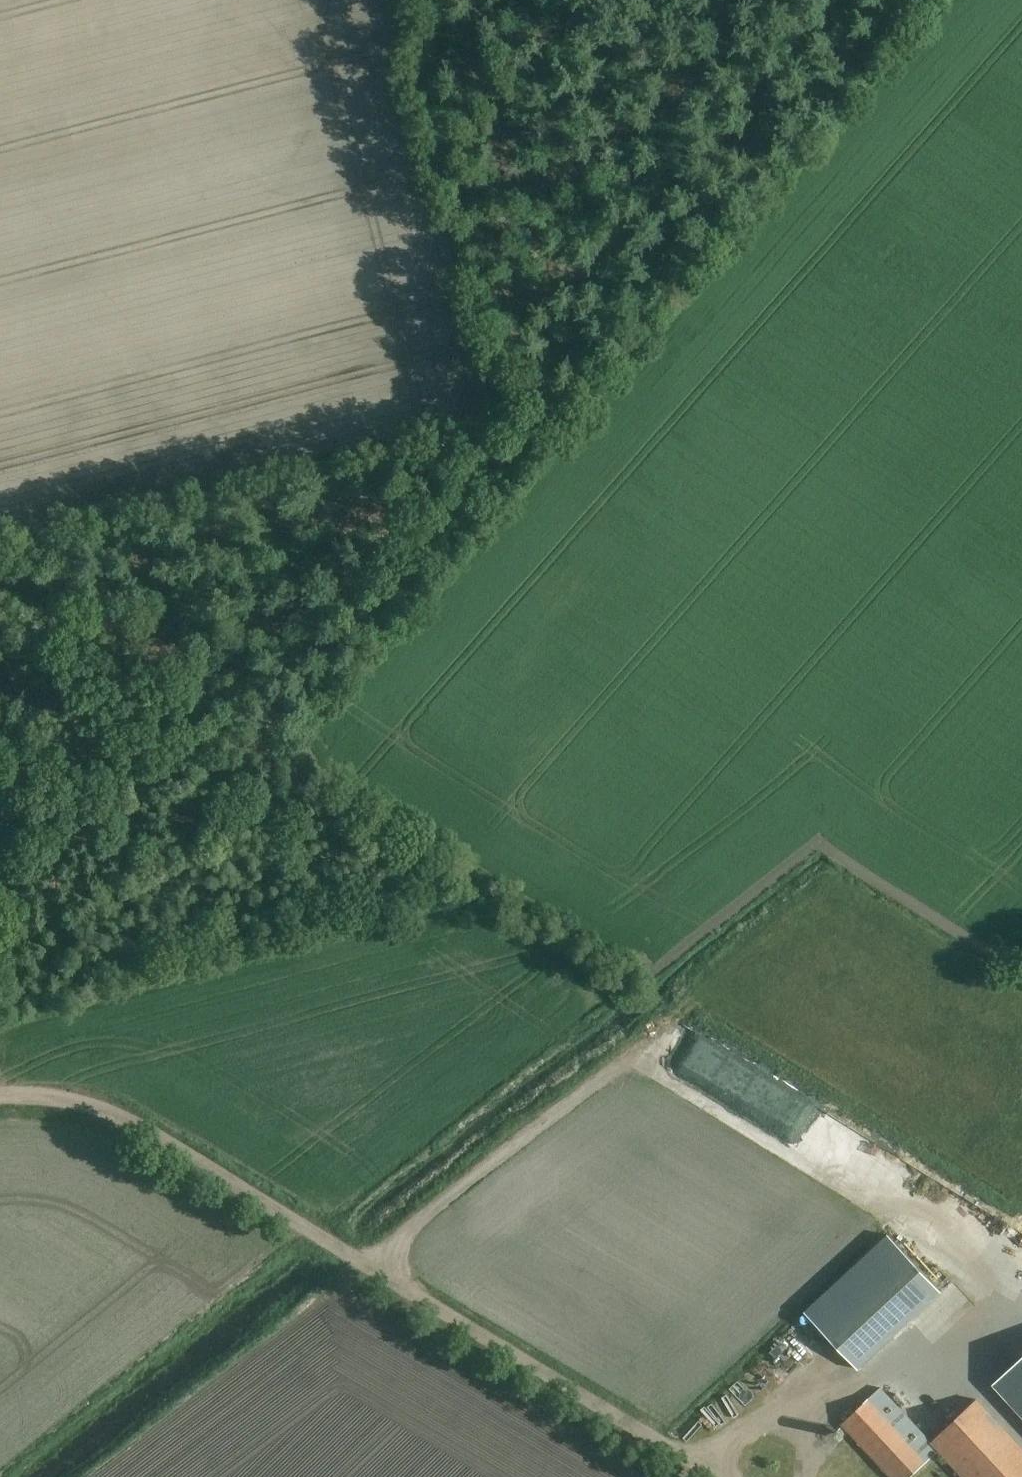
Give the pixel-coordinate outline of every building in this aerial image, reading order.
[(891,1238),(871,1256),(806,1315),(858,1372),(943,1295),(891,1238)] [(993,1385),(1021,1416),(1021,1359),(993,1385)] [(880,1388),(841,1424),(890,1476),(911,1476),(939,1452),(962,1476),(1021,1476),(1021,1449),(977,1400),(930,1443),(880,1388)]
